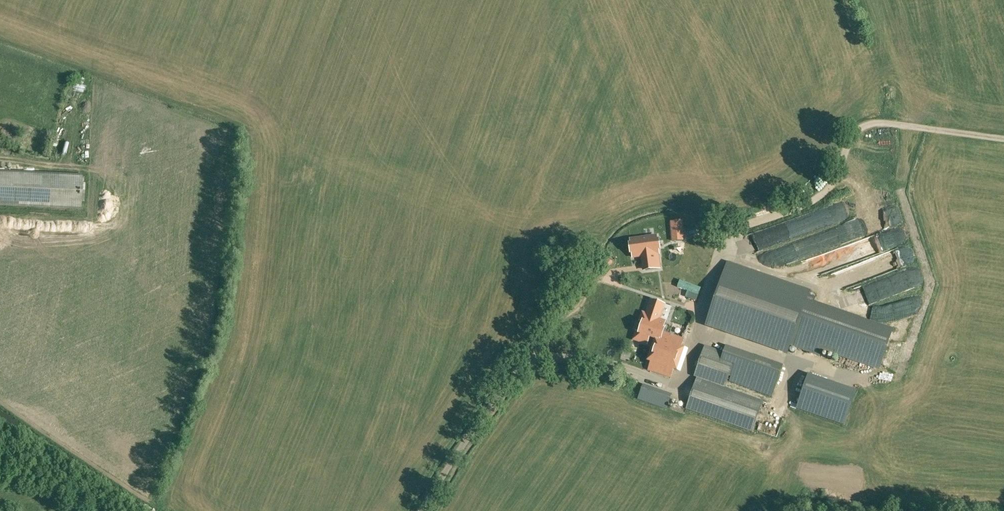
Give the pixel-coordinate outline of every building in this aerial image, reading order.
[(84,85),(87,78),(81,76),(76,90),(86,93),(88,87),(84,85)] [(812,192),(828,180),(823,174),(808,186),(812,192)] [(43,202),(43,189),(0,187),(0,200),(43,202)] [(673,241),(683,240),(682,232),(672,233),(673,241)] [(664,244),(639,235),(633,252),(642,255),(637,269),(653,274),(658,260),(659,261),(664,244)] [(614,262),(605,256),(601,263),(609,269),(614,262)] [(728,262),(706,324),(788,352),(790,345),(820,355),(822,348),(830,351),(841,355),(857,360),(879,368),(892,330),(814,303),(816,298),(808,295),(810,290),(728,262)] [(636,332),(633,340),(644,345),(647,337),(657,341),(661,331),(665,321),(658,319),(663,306),(650,301),(645,314),(642,313),(640,318),(639,322),(641,323),(638,333),(636,332)] [(661,331),(661,332),(657,342),(648,370),(671,378),(684,339),(661,331)] [(726,346),(724,352),(705,346),(694,376),(697,377),(686,409),(753,432),(763,401),(725,388),(727,380),(772,397),(783,365),(726,346)] [(632,385),(633,372),(625,372),(624,384),(632,385)]
